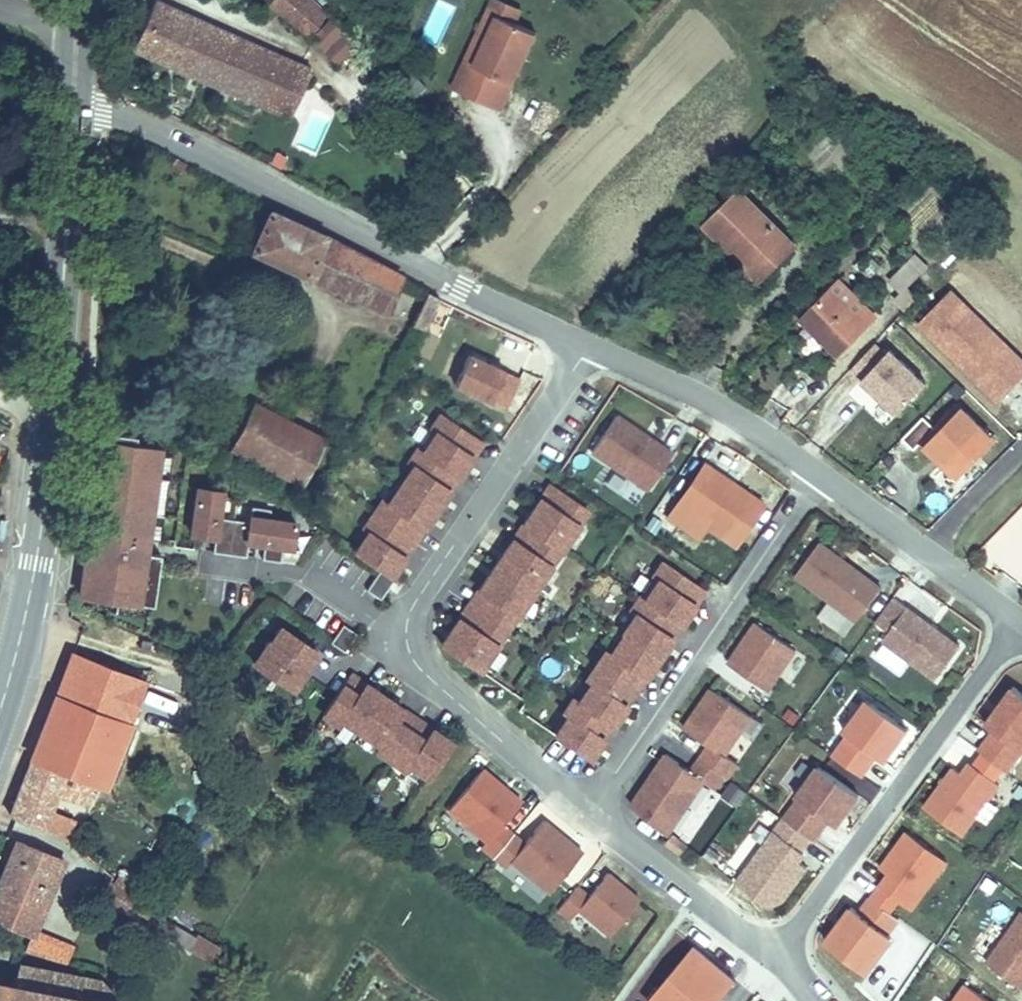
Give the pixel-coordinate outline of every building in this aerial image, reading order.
[(150,0),(146,0),(121,50),(243,110),(271,58),(150,0)] [(307,0),(284,0),(279,3),(312,44),(335,31),(307,0)] [(491,0),(478,0),(462,31),(472,36),(483,13),(500,21),(506,8),(491,0)] [(422,41),(438,47),(452,8),(437,2),(422,41)] [(483,108),(521,32),(500,21),(483,13),(472,36),(462,31),(435,85),(483,108)] [(298,74),(271,58),(243,110),(270,123),(298,74)] [(782,253),(722,186),(684,221),(744,288),(782,253)] [(405,279),(272,215),(248,263),(384,323),(405,279)] [(901,273),(885,261),(866,282),(880,294),(901,273)] [(858,315),(817,277),(773,320),(814,359),(858,315)] [(983,401),(1006,377),(998,370),(1006,361),(935,291),(903,323),(983,401)] [(442,305),(420,293),(401,327),(420,338),(442,305)] [(909,382),(873,348),(869,352),(859,342),(835,365),(881,412),(909,382)] [(502,413),(516,383),(466,360),(452,390),(502,413)] [(1006,377),(1014,369),(1006,361),(998,370),(1006,377)] [(978,440),(941,403),(903,441),(941,478),(978,440)] [(324,444),(250,408),(226,455),(303,492),(324,444)] [(378,574),(389,582),(479,447),(439,419),(428,435),(433,438),(421,456),(416,453),(405,468),(410,472),(385,508),(381,505),(361,535),(365,538),(352,557),(378,574)] [(643,494),(668,458),(612,420),(587,456),(643,494)] [(149,555),(133,553),(148,447),(123,444),(124,436),(91,431),(85,468),(94,469),(83,545),(75,544),(68,594),(142,605),(149,555)] [(411,449),(416,453),(421,456),(433,438),(428,435),(423,431),(411,449)] [(376,501),(381,505),(385,508),(410,472),(405,468),(400,465),(376,501)] [(731,548),(759,506),(699,465),(670,507),(701,528),(731,548)] [(439,649),(475,674),(584,513),(554,493),(544,508),(537,503),(520,529),(527,534),(517,548),(510,544),(476,595),(483,600),(464,628),(456,623),(439,649)] [(193,494),(187,538),(212,542),(210,557),(241,562),(243,547),(261,549),(259,564),(277,566),(279,551),(288,553),(292,527),(264,523),(265,518),(247,515),(246,525),(215,521),(218,497),(193,494)] [(701,528),(670,507),(662,520),(693,541),(701,528)] [(877,593),(815,548),(792,580),(854,624),(877,593)] [(545,732),(579,755),(693,586),(652,559),(642,574),(647,577),(634,596),(629,592),(619,608),(624,611),(611,630),(612,631),(600,650),(595,647),(575,676),(580,680),(568,698),(563,694),(552,710),(557,713),(545,732)] [(380,602),(392,584),(389,582),(378,574),(366,592),(380,602)] [(957,646),(890,597),(871,622),(885,632),(879,640),(933,679),(957,646)] [(764,695),(792,655),(751,627),(723,667),(764,695)] [(340,629),(328,647),(342,656),(354,638),(340,629)] [(299,668),(309,654),(279,633),(269,648),(267,647),(252,670),(290,696),(306,673),(299,668)] [(147,675),(65,646),(6,813),(45,827),(56,796),(87,807),(97,778),(108,782),(147,675)] [(348,679),(322,720),(337,730),(341,725),(377,749),(374,754),(404,775),(407,770),(426,782),(449,747),(348,679)] [(1021,730),(1021,699),(1005,686),(978,725),(986,730),(972,750),(1000,770),(1014,749),(1011,746),(1021,730)] [(681,730),(722,759),(749,719),(708,691),(681,730)] [(857,718),(866,704),(861,701),(851,714),(857,718)] [(828,758),(857,778),(872,756),(880,762),(902,729),(866,704),(857,718),(851,714),(839,733),(843,736),(828,758)] [(1011,746),(1014,749),(1018,752),(1021,746),(1021,730),(1011,746)] [(663,756),(628,808),(665,837),(702,783),(713,790),(721,778),(697,761),(688,773),(663,756)] [(919,808),(957,834),(993,783),(963,762),(955,774),(946,768),(919,808)] [(796,800),(781,821),(810,841),(820,828),(815,825),(820,818),(825,821),(833,827),(855,797),(814,767),(792,798),(796,800)] [(520,805),(481,773),(447,814),(485,845),(480,851),(506,871),(510,865),(549,896),(581,856),(542,824),(523,847),(500,828),(520,805)] [(815,825),(820,828),(825,821),(820,818),(815,825)] [(780,901),(803,869),(795,864),(801,856),(797,853),(807,839),(781,821),(734,885),(765,907),(780,901)] [(884,874),(866,899),(888,914),(897,902),(908,910),(943,862),(902,833),(876,869),(884,874)] [(12,837),(0,870),(0,922),(35,934),(62,856),(12,837)] [(696,852),(681,841),(675,850),(690,861),(696,852)] [(555,912),(567,922),(575,912),(606,938),(636,902),(605,875),(585,898),(574,889),(555,912)] [(189,941),(102,879),(91,893),(178,956),(189,941)] [(866,899),(855,914),(885,935),(896,920),(866,899)] [(864,973),(889,938),(885,935),(855,914),(848,909),(823,944),(864,973)] [(1018,912),(985,962),(1019,985),(1021,981),(1021,914),(1018,912)] [(894,996),(928,942),(902,926),(869,981),(894,996)] [(733,982),(692,948),(647,1000),(718,1000),(733,982)] [(0,981),(0,1000),(113,1000),(111,996),(98,984),(7,964),(1,981),(0,981)] [(964,984),(953,1000),(989,1000),(964,984)]
